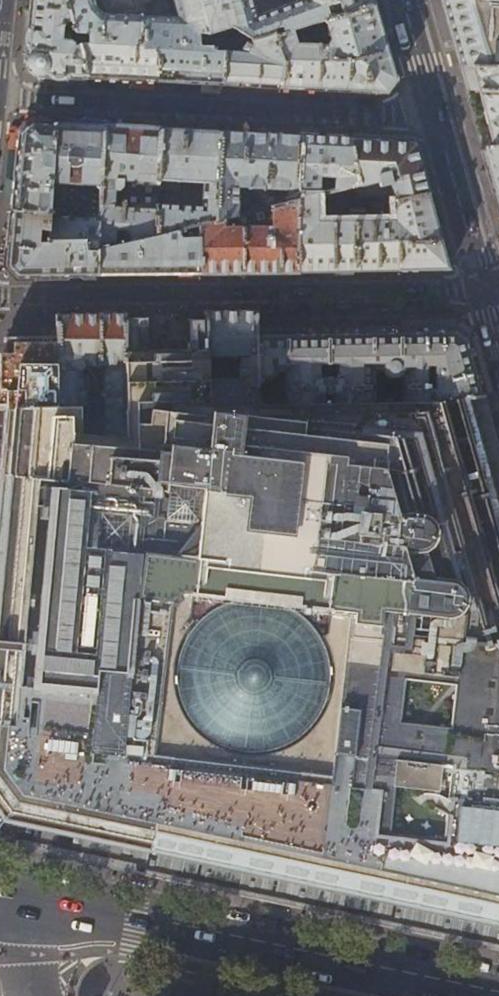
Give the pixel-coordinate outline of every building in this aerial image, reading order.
[(30,13),(25,64),(36,76),(53,76),(87,78),(78,45),(72,47),(71,42),(69,40),(62,39),(64,24),(72,22),(66,0),(32,0),(30,13)] [(132,0),(101,0),(102,3),(109,12),(109,16),(100,15),(94,10),(91,0),(66,0),(72,22),(78,45),(87,78),(114,80),(156,82),(157,50),(142,49),(144,19),(138,19),(132,0)] [(138,19),(144,19),(142,49),(157,50),(156,82),(187,83),(222,85),(223,54),(214,53),(199,0),(173,0),(177,16),(176,19),(148,18),(144,5),(151,3),(150,0),(132,0),(138,19)] [(296,2),(255,17),(250,0),(199,0),(214,53),(223,54),(223,49),(235,45),(230,30),(232,30),(242,35),(241,44),(252,41),(272,35),(290,30),(310,24),(363,9),(374,5),(372,0),(295,0),(296,2)] [(446,15),(461,66),(498,68),(498,0),(442,0),(446,15)] [(363,9),(310,24),(316,39),(331,39),(326,46),(294,45),(290,30),(272,35),(279,59),(280,88),(322,90),(385,93),(395,80),(382,35),(374,5),(363,9)] [(272,35),(252,41),(251,47),(247,54),(241,54),(241,44),(235,45),(223,49),(223,54),(222,85),(249,86),(280,88),(279,59),(272,35)] [(461,66),(472,108),(483,147),(498,148),(498,68),(461,66)] [(17,162),(12,211),(50,215),(54,124),(42,124),(31,123),(20,133),(17,162)] [(81,126),(54,124),(50,215),(49,241),(85,241),(97,241),(102,127),(81,126)] [(134,128),(102,127),(97,241),(97,252),(113,247),(115,230),(124,231),(124,233),(128,237),(130,236),(130,243),(156,237),(157,207),(157,191),(160,129),(134,128)] [(189,131),(160,129),(157,191),(179,192),(179,183),(203,184),(201,209),(157,207),(156,237),(157,236),(162,235),(198,226),(215,222),(219,132),(189,131)] [(252,134),(219,132),(215,222),(236,216),(237,188),(280,190),(280,205),(296,201),(299,136),(252,134)] [(325,137),(299,136),(296,201),(316,196),(337,191),(353,187),(360,185),(350,139),(325,137)] [(360,185),(353,187),(353,203),(372,202),(369,193),(378,190),(382,202),(394,201),(427,193),(419,164),(413,142),(380,140),(350,139),(360,185)] [(483,147),(496,193),(498,204),(498,148),(483,147)] [(353,187),(337,191),(337,205),(353,205),(353,203),(353,187)] [(427,193),(394,201),(395,221),(317,223),(316,196),(296,201),(297,272),(339,271),(407,270),(448,269),(434,217),(427,193)] [(297,272),(296,201),(280,205),(236,216),(215,222),(198,226),(200,274),(249,273),(297,272)] [(50,215),(12,211),(10,231),(7,266),(17,277),(42,277),(96,276),(97,252),(86,252),(85,241),(49,241),(50,215)] [(198,226),(162,235),(162,240),(157,241),(157,236),(156,237),(130,243),(113,247),(97,252),(96,276),(147,275),(200,274),(198,226)] [(90,314),(56,311),(56,338),(57,406),(78,405),(79,432),(124,436),(124,349),(124,317),(124,314),(90,314)] [(206,312),(207,348),(207,405),(254,405),(255,381),(255,333),(255,312),(228,312),(206,312)] [(393,330),(327,331),(327,398),(332,398),(332,404),(371,403),(370,370),(379,370),(380,373),(382,375),(387,377),(392,377),(397,374),(397,377),(399,377),(399,403),(451,400),(481,397),(484,397),(473,359),(467,338),(455,329),(393,330)] [(269,332),(255,333),(255,381),(258,381),(258,379),(266,378),(268,378),(271,375),(272,371),(282,371),(282,404),(322,404),(322,398),(327,398),(327,331),(324,331),(285,332),(269,332)] [(4,357),(5,407),(7,407),(57,406),(56,338),(47,338),(36,338),(26,338),(22,338),(22,342),(20,342),(12,342),(12,346),(12,357),(4,357)] [(124,349),(124,436),(79,432),(78,405),(57,406),(7,407),(4,436),(0,476),(0,814),(3,818),(9,820),(103,840),(246,871),(378,900),(498,926),(498,509),(495,494),(478,433),(472,413),(483,404),(481,397),(451,400),(399,403),(371,403),(332,404),(322,404),(282,404),(254,405),(207,405),(207,348),(184,348),(184,341),(177,341),(146,342),(146,349),(138,349),(124,349)] [(433,944),(436,947),(442,949),(446,947),(447,947),(447,944),(446,944),(444,941),(437,940),(434,941),(433,941),(432,944),(433,944)]
